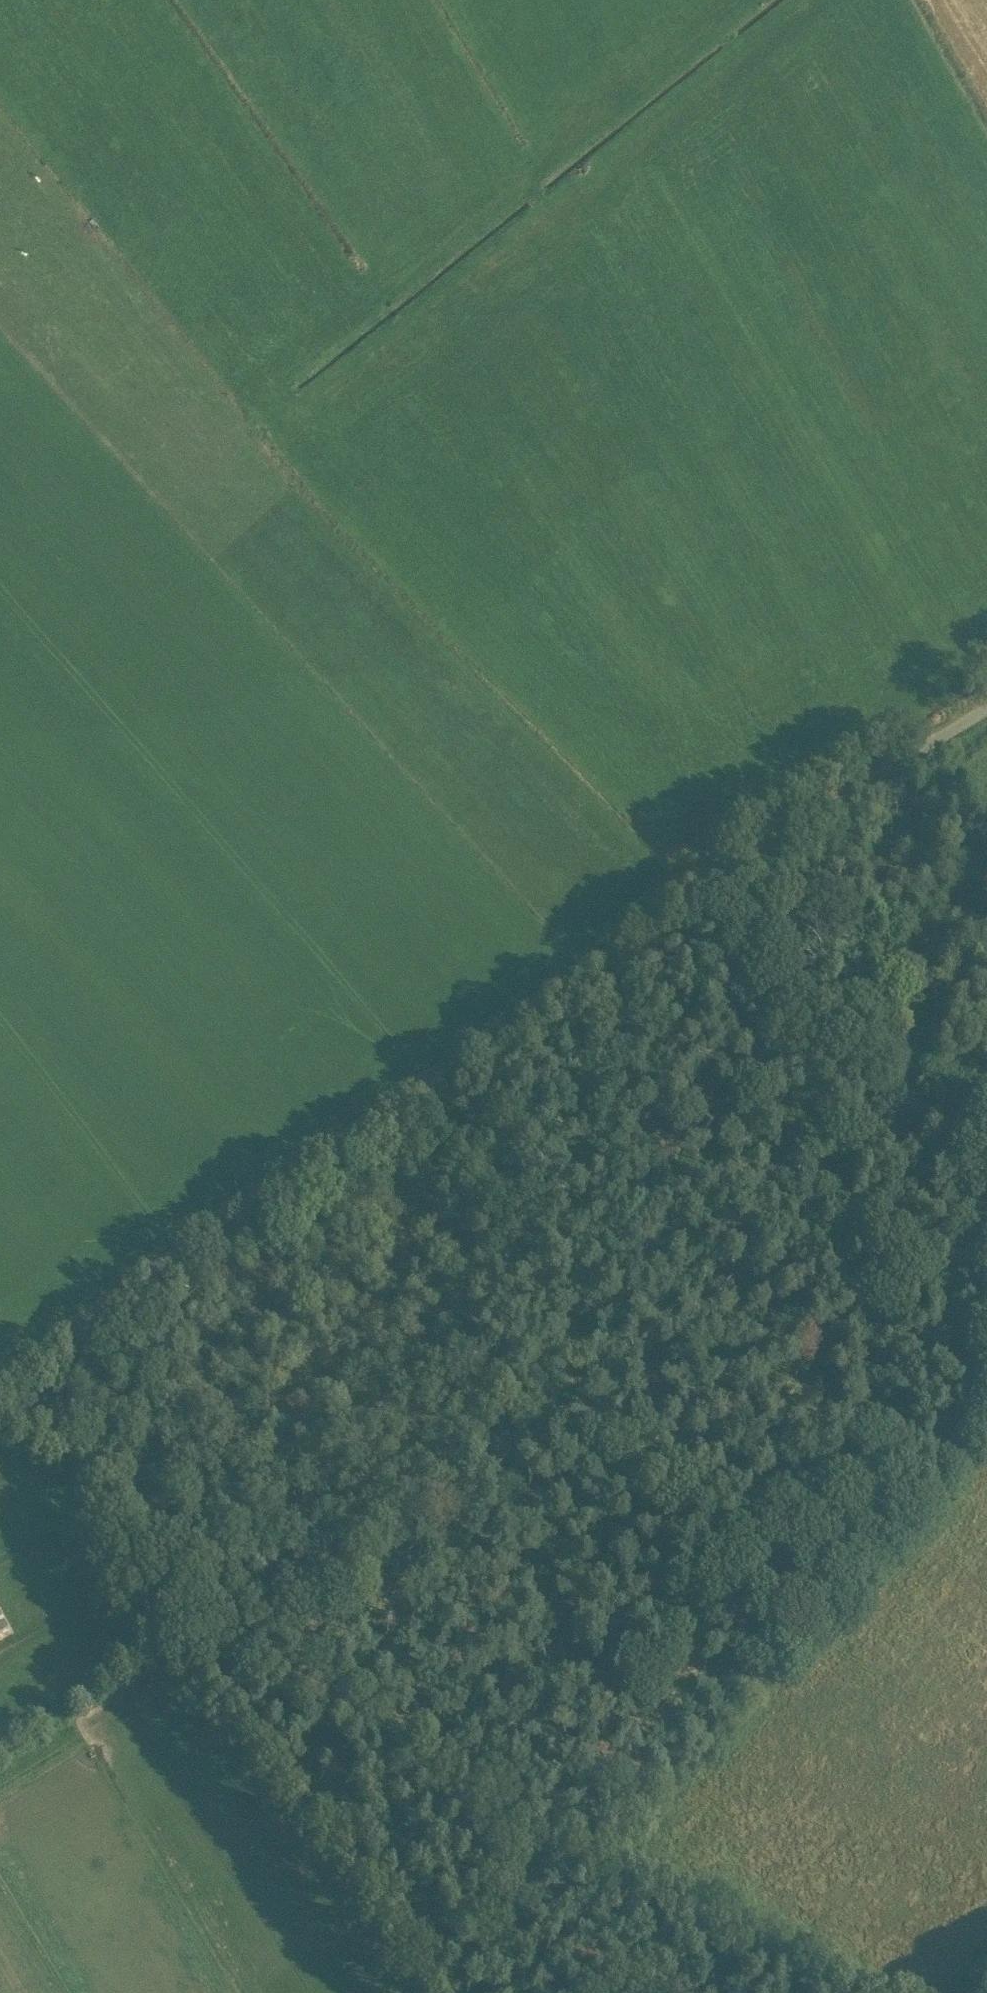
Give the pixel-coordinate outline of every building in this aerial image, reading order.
[(9,1627),(0,1611),(0,1631),(9,1627)]
